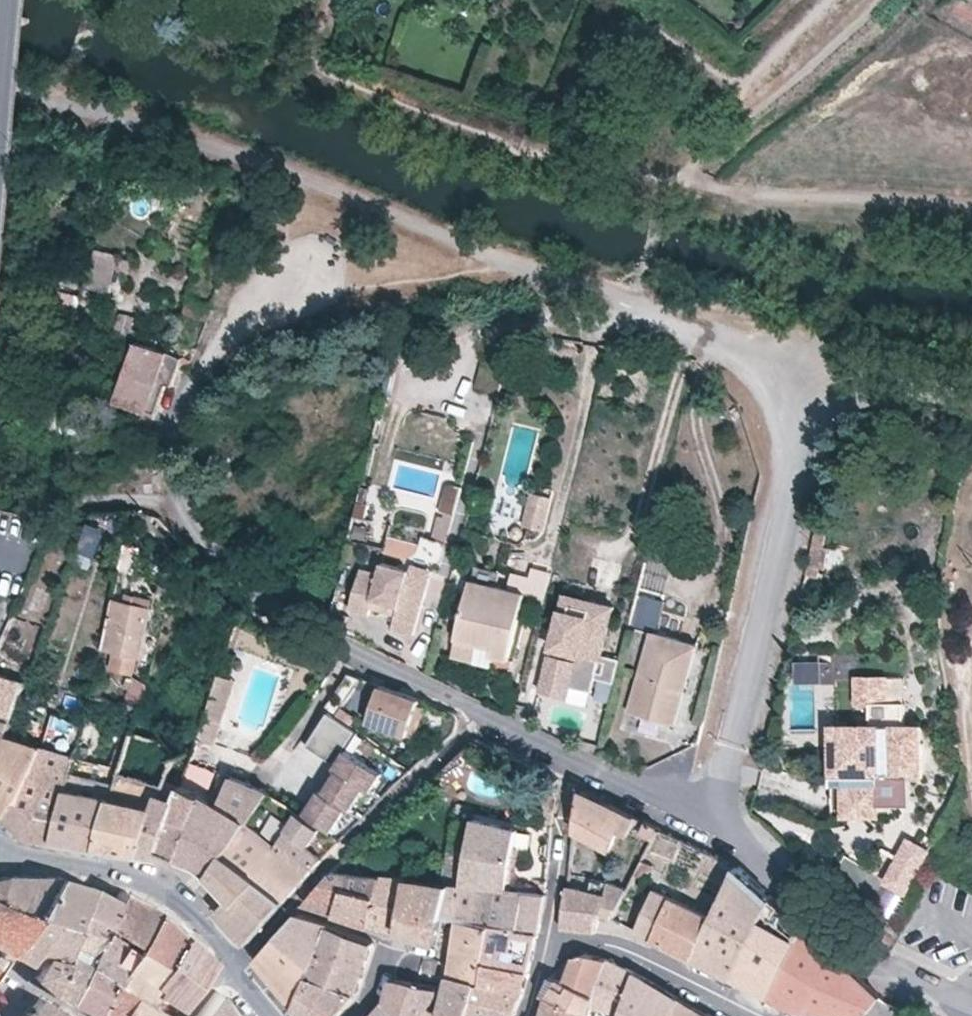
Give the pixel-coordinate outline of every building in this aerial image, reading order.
[(94,247),(85,285),(111,291),(119,253),(94,247)] [(168,353),(137,342),(116,401),(144,412),(146,413),(148,410),(168,353)] [(182,357),(168,353),(148,410),(156,414),(167,384),(171,386),(180,364),(182,357)] [(544,531),(553,497),(532,492),(523,525),(544,531)] [(353,536),(378,541),(381,524),(355,520),(353,536)] [(441,552),(449,523),(442,521),(434,550),(441,552)] [(77,554),(94,558),(101,529),(84,525),(77,554)] [(387,536),(384,550),(413,555),(415,541),(387,536)] [(139,546),(127,543),(121,569),(133,571),(139,546)] [(438,566),(441,552),(434,550),(420,546),(416,559),(438,566)] [(412,636),(431,576),(385,562),(381,573),(362,568),(350,610),(368,615),(369,615),(372,607),(374,598),(401,606),(398,615),(393,630),(412,636)] [(496,586),(500,572),(475,566),(472,580),(496,586)] [(491,655),(508,659),(525,593),(496,586),(472,580),(457,638),(493,647),(491,655)] [(600,650),(612,602),(563,590),(539,688),(565,695),(568,683),(587,688),(591,688),(594,675),(600,650)] [(114,597),(101,649),(114,652),(110,669),(134,674),(138,657),(140,659),(153,598),(127,592),(125,599),(114,597)] [(643,593),(637,619),(655,623),(661,598),(643,593)] [(398,615),(401,606),(374,598),(372,607),(398,615)] [(631,713),(678,725),(698,645),(651,633),(631,713)] [(513,660),(508,659),(491,655),(493,647),(457,638),(453,637),(448,654),(510,670),(513,660)] [(605,652),(600,650),(594,675),(599,676),(605,652)] [(613,680),(620,655),(605,652),(599,676),(613,680)] [(822,679),(822,659),(797,658),(797,679),(816,679),(822,679)] [(885,695),(885,668),(854,670),(855,695),(869,695),(885,695)] [(10,735),(8,734),(17,709),(28,681),(0,673),(0,752),(10,735)] [(222,721),(236,681),(219,675),(206,716),(222,721)] [(587,688),(568,683),(565,695),(564,697),(584,702),(587,688)] [(420,700),(381,686),(368,722),(407,736),(418,705),(420,700)] [(923,782),(921,717),(904,717),(903,694),(885,695),(869,695),(870,718),(859,718),(860,741),(832,742),(832,749),(834,817),(882,816),(882,806),(895,805),(906,793),(906,782),(923,782)] [(134,730),(140,707),(90,696),(82,732),(77,754),(61,815),(54,841),(100,848),(124,768),(134,730)] [(522,721),(525,706),(518,704),(514,717),(522,721)] [(425,708),(418,705),(407,736),(415,739),(425,708)] [(337,765),(359,731),(332,712),(309,746),(337,765)] [(215,743),(222,721),(206,716),(198,737),(215,743)] [(860,741),(859,718),(831,719),(832,742),(860,741)] [(124,768),(100,848),(111,849),(141,854),(161,793),(161,791),(179,743),(134,730),(124,768)] [(0,752),(0,806),(7,815),(24,792),(44,745),(10,735),(0,752)] [(597,755),(600,744),(585,740),(583,748),(597,755)] [(24,792),(7,815),(7,816),(26,836),(33,837),(40,812),(61,815),(77,754),(44,745),(24,792)] [(305,814),(331,831),(346,808),(349,810),(365,789),(370,792),(382,774),(348,751),(336,769),(340,772),(324,793),(321,791),(305,814)] [(206,796),(217,771),(191,760),(183,785),(206,796)] [(206,796),(177,864),(182,866),(183,861),(200,867),(212,875),(227,853),(269,793),(250,784),(232,777),(219,804),(206,796)] [(177,797),(156,856),(177,864),(206,796),(183,785),(178,798),(177,797)] [(161,793),(141,854),(156,856),(177,797),(161,791),(161,793)] [(627,833),(635,818),(582,791),(576,831),(611,851),(621,830),(627,833)] [(285,902),(323,860),(309,849),(323,829),(287,803),(269,793),(227,853),(260,880),(259,881),(285,902)] [(40,812),(33,837),(54,841),(61,815),(40,812)] [(520,932),(526,891),(509,891),(519,829),(476,819),(463,885),(463,887),(485,889),(480,922),(492,925),(520,932)] [(653,840),(658,829),(652,826),(646,823),(641,833),(653,840)] [(885,882),(905,893),(928,849),(915,843),(908,856),(900,852),(885,882)] [(227,853),(212,875),(232,898),(218,912),(247,944),(285,902),(259,881),(260,880),(227,853)] [(858,899),(873,871),(849,858),(833,885),(858,899)] [(654,865),(643,860),(636,874),(646,880),(654,865)] [(771,998),(807,931),(805,930),(737,868),(714,917),(694,959),(737,981),(771,998)] [(351,873),(333,871),(304,903),(337,913),(351,873)] [(351,873),(337,913),(373,925),(383,875),(351,873)] [(36,914),(59,876),(58,876),(6,875),(0,894),(0,900),(26,911),(36,914)] [(383,875),(373,925),(401,934),(402,932),(411,878),(394,876),(383,875)] [(59,876),(36,914),(53,919),(57,920),(76,924),(82,912),(103,923),(116,899),(92,886),(59,876)] [(402,932),(439,943),(445,916),(453,884),(411,878),(402,932)] [(592,891),(568,887),(568,888),(564,919),(600,917),(602,915),(614,919),(628,890),(611,883),(594,880),(592,891)] [(461,919),(480,922),(485,889),(463,887),(463,885),(453,884),(445,916),(461,919)] [(638,930),(694,959),(714,917),(656,889),(649,904),(644,915),(637,930),(638,930)] [(121,890),(116,899),(103,923),(106,925),(107,926),(138,944),(158,909),(121,890)] [(520,932),(539,935),(546,895),(545,895),(526,891),(520,932)] [(9,959),(13,952),(36,914),(26,911),(0,900),(0,945),(3,947),(0,954),(0,955),(9,959)] [(644,915),(649,904),(644,902),(639,913),(644,915)] [(158,909),(138,944),(107,926),(106,925),(85,966),(110,980),(129,992),(171,1015),(172,1015),(178,1006),(156,992),(158,987),(151,983),(184,933),(158,909)] [(65,957),(52,991),(53,991),(59,995),(70,1001),(85,967),(85,966),(106,925),(103,923),(82,912),(76,924),(65,957)] [(36,914),(13,952),(31,962),(38,952),(38,951),(57,920),(53,919),(36,914)] [(258,959),(297,1004),(310,976),(312,976),(332,924),(297,914),(258,959)] [(600,917),(564,919),(562,929),(596,932),(600,917)] [(479,980),(483,981),(485,962),(492,925),(480,922),(461,919),(455,949),(451,976),(479,980)] [(38,951),(38,952),(45,956),(45,954),(65,957),(76,924),(57,920),(38,951)] [(312,976),(358,993),(375,941),(333,924),(332,924),(312,976)] [(485,962),(529,973),(539,935),(520,932),(492,925),(485,962)] [(882,997),(807,931),(771,998),(796,1011),(849,1015),(867,1015),(882,997)] [(211,959),(184,933),(151,983),(158,987),(156,992),(178,1006),(211,959)] [(45,956),(35,977),(39,980),(52,991),(65,957),(45,954),(45,956)] [(597,997),(608,960),(586,954),(576,958),(567,983),(597,997)] [(623,1015),(636,973),(609,960),(608,960),(597,997),(594,1006),(623,1015)] [(483,981),(522,996),(522,995),(529,973),(485,962),(483,981)] [(85,967),(70,1001),(71,1002),(77,1005),(95,1014),(110,980),(85,966),(85,967)] [(680,999),(636,973),(623,1015),(622,1015),(672,1015),(680,999)] [(358,993),(312,976),(310,976),(297,1004),(307,1015),(339,1015),(358,993)] [(467,1015),(475,993),(479,980),(451,976),(442,1012),(442,1013),(447,1015),(467,1015)] [(592,1015),(594,1006),(597,997),(567,983),(552,977),(544,995),(549,997),(592,1015)] [(430,1007),(411,1000),(417,983),(394,978),(389,1000),(375,1015),(425,1015),(430,1007)] [(95,1014),(98,1015),(116,1015),(129,992),(110,980),(95,1014)] [(467,1015),(515,1015),(522,996),(483,981),(479,980),(475,993),(467,1015)] [(411,1000),(430,1007),(437,996),(440,988),(417,983),(411,1000)] [(229,1014),(223,1003),(217,990),(196,1015),(227,1015),(229,1014)] [(116,1015),(171,1015),(129,992),(116,1015)] [(61,1009),(39,996),(29,1010),(39,1015),(56,1015),(61,1009)] [(549,997),(544,1015),(591,1015),(592,1015),(549,997)] [(680,999),(672,1015),(706,1015),(680,999)] [(425,1015),(447,1015),(442,1013),(442,1012),(430,1007),(425,1015)]
